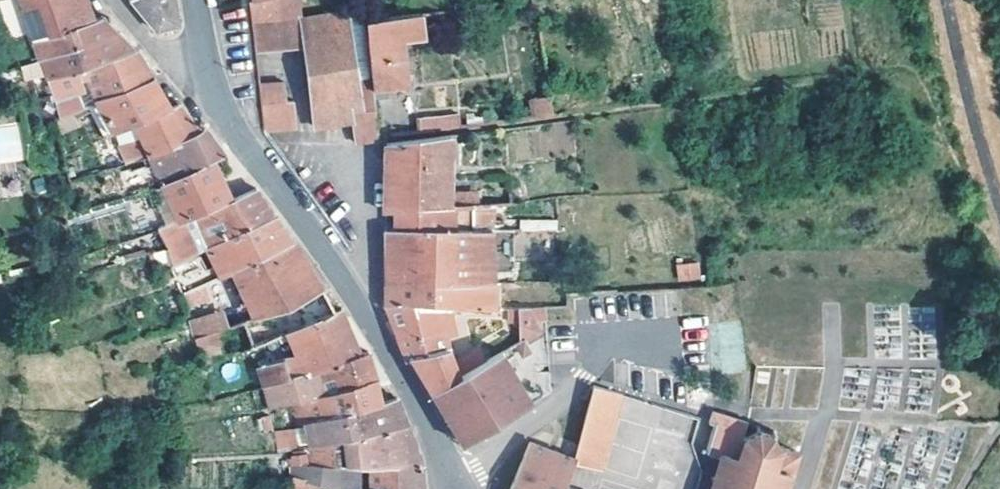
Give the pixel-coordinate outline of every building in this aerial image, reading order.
[(101,20),(86,0),(18,0),(40,61),(79,48),(75,28),(101,20)] [(155,30),(176,24),(172,2),(172,0),(129,0),(155,30)] [(302,19),(299,0),(258,0),(250,1),(247,3),(250,27),(299,19),(302,19)] [(370,89),(369,81),(354,82),(343,13),(302,19),(299,19),(303,47),(313,125),(347,122),(351,142),(360,141),(375,139),(370,98),(370,89)] [(363,22),(369,81),(370,89),(383,88),(405,86),(402,42),(422,40),(418,14),(392,18),(363,22)] [(253,54),(303,47),(299,19),(250,27),(253,54)] [(76,70),(84,67),(132,50),(101,20),(75,28),(79,48),(40,61),(33,63),(39,83),(39,84),(41,83),(47,81),(76,70)] [(84,67),(96,101),(143,81),(150,78),(140,63),(132,51),(132,50),(84,67)] [(59,119),(83,106),(77,94),(84,90),(76,70),(47,81),(59,119)] [(126,129),(166,108),(158,93),(152,96),(149,91),(143,81),(96,101),(113,136),(114,135),(126,129)] [(262,131),(298,127),(295,101),(288,101),(286,83),(256,86),(262,131)] [(370,89),(370,98),(384,96),(383,88),(370,89)] [(531,118),(551,116),(547,96),(528,99),(531,118)] [(102,141),(113,136),(96,101),(86,105),(102,141)] [(146,156),(195,130),(179,110),(175,104),(170,106),(166,108),(126,129),(129,136),(140,159),(146,156)] [(390,136),(456,128),(454,114),(389,122),(390,136)] [(23,162),(20,125),(0,127),(0,164),(23,162)] [(200,127),(195,130),(146,156),(157,183),(159,182),(210,157),(219,152),(204,132),(200,127)] [(383,214),(393,213),(490,206),(510,205),(508,178),(448,180),(450,135),(385,143),(384,145),(384,185),(383,214)] [(132,163),(140,159),(129,136),(122,139),(132,163)] [(159,182),(178,221),(229,199),(219,177),(210,157),(159,182)] [(135,194),(148,187),(140,166),(127,171),(135,194)] [(252,188),(229,199),(178,221),(159,230),(166,248),(172,264),(218,239),(273,215),(257,194),(252,188)] [(394,232),(489,231),(490,206),(393,213),(394,232)] [(199,285),(223,274),(291,239),(277,221),(273,215),(218,239),(172,264),(169,265),(180,296),(199,285)] [(519,220),(519,232),(557,231),(556,219),(519,220)] [(491,285),(489,231),(394,232),(383,232),(383,276),(383,284),(491,285)] [(240,321),(320,291),(295,246),(291,239),(223,274),(228,288),(233,303),(240,321)] [(169,265),(172,264),(166,248),(152,253),(159,268),(169,265)] [(677,282),(701,280),(699,262),(676,264),(677,282)] [(206,299),(228,288),(223,274),(199,285),(206,299)] [(384,310),(448,312),(492,312),(491,285),(383,284),(384,290),(384,310)] [(206,299),(199,285),(180,296),(184,309),(206,299)] [(284,335),(286,333),(332,312),(324,297),(320,291),(240,321),(250,347),(284,335)] [(228,326),(240,321),(233,303),(189,321),(195,338),(213,331),(228,326)] [(452,336),(448,312),(384,310),(403,362),(410,360),(449,351),(443,336),(452,336)] [(526,311),(534,323),(542,316),(537,310),(526,311)] [(263,385),(357,353),(353,345),(337,311),(332,312),(286,333),(293,352),(256,366),(263,385)] [(539,331),(534,323),(526,311),(516,311),(516,341),(513,343),(520,356),(529,350),(523,340),(539,331)] [(236,352),(250,347),(240,321),(228,326),(236,352)] [(222,357),(213,331),(195,338),(201,364),(222,357)] [(294,401),(372,378),(369,371),(364,351),(357,353),(263,385),(270,407),(292,402),(294,401)] [(486,361),(460,376),(431,394),(445,417),(459,440),(462,446),(531,404),(500,352),(486,361)] [(458,372),(460,376),(486,361),(482,355),(470,361),(472,363),(458,372)] [(460,376),(458,372),(452,357),(414,367),(423,381),(431,394),(460,376)] [(292,425),(379,402),(373,384),(372,378),(294,401),(292,402),(295,411),(286,415),(288,427),(290,426),(292,425)] [(589,406),(615,413),(619,396),(594,389),(589,406)] [(310,448),(405,426),(397,404),(394,398),(379,402),(292,425),(294,439),(283,442),(286,452),(308,448),(310,448)] [(573,461),(574,461),(600,469),(615,413),(589,406),(573,461)] [(787,481),(792,483),(793,480),(792,478),(798,455),(777,450),(772,439),(775,436),(772,434),(768,436),(758,433),(758,429),(755,429),(755,433),(745,439),(743,437),(746,425),(726,418),(722,418),(711,414),(709,423),(715,424),(714,431),(707,452),(706,456),(717,458),(716,461),(720,462),(715,478),(711,478),(710,481),(714,482),(712,488),(785,488),(787,481)] [(265,432),(272,431),(269,415),(262,417),(265,432)] [(691,448),(707,452),(714,431),(715,424),(709,423),(698,419),(691,448)] [(368,460),(421,466),(421,464),(413,445),(405,426),(310,448),(308,448),(312,464),(368,460)] [(574,461),(573,461),(528,444),(508,488),(563,488),(574,461)] [(370,488),(421,488),(421,466),(368,460),(312,464),(292,465),(290,476),(370,488)] [(290,476),(288,488),(370,488),(290,476)]
